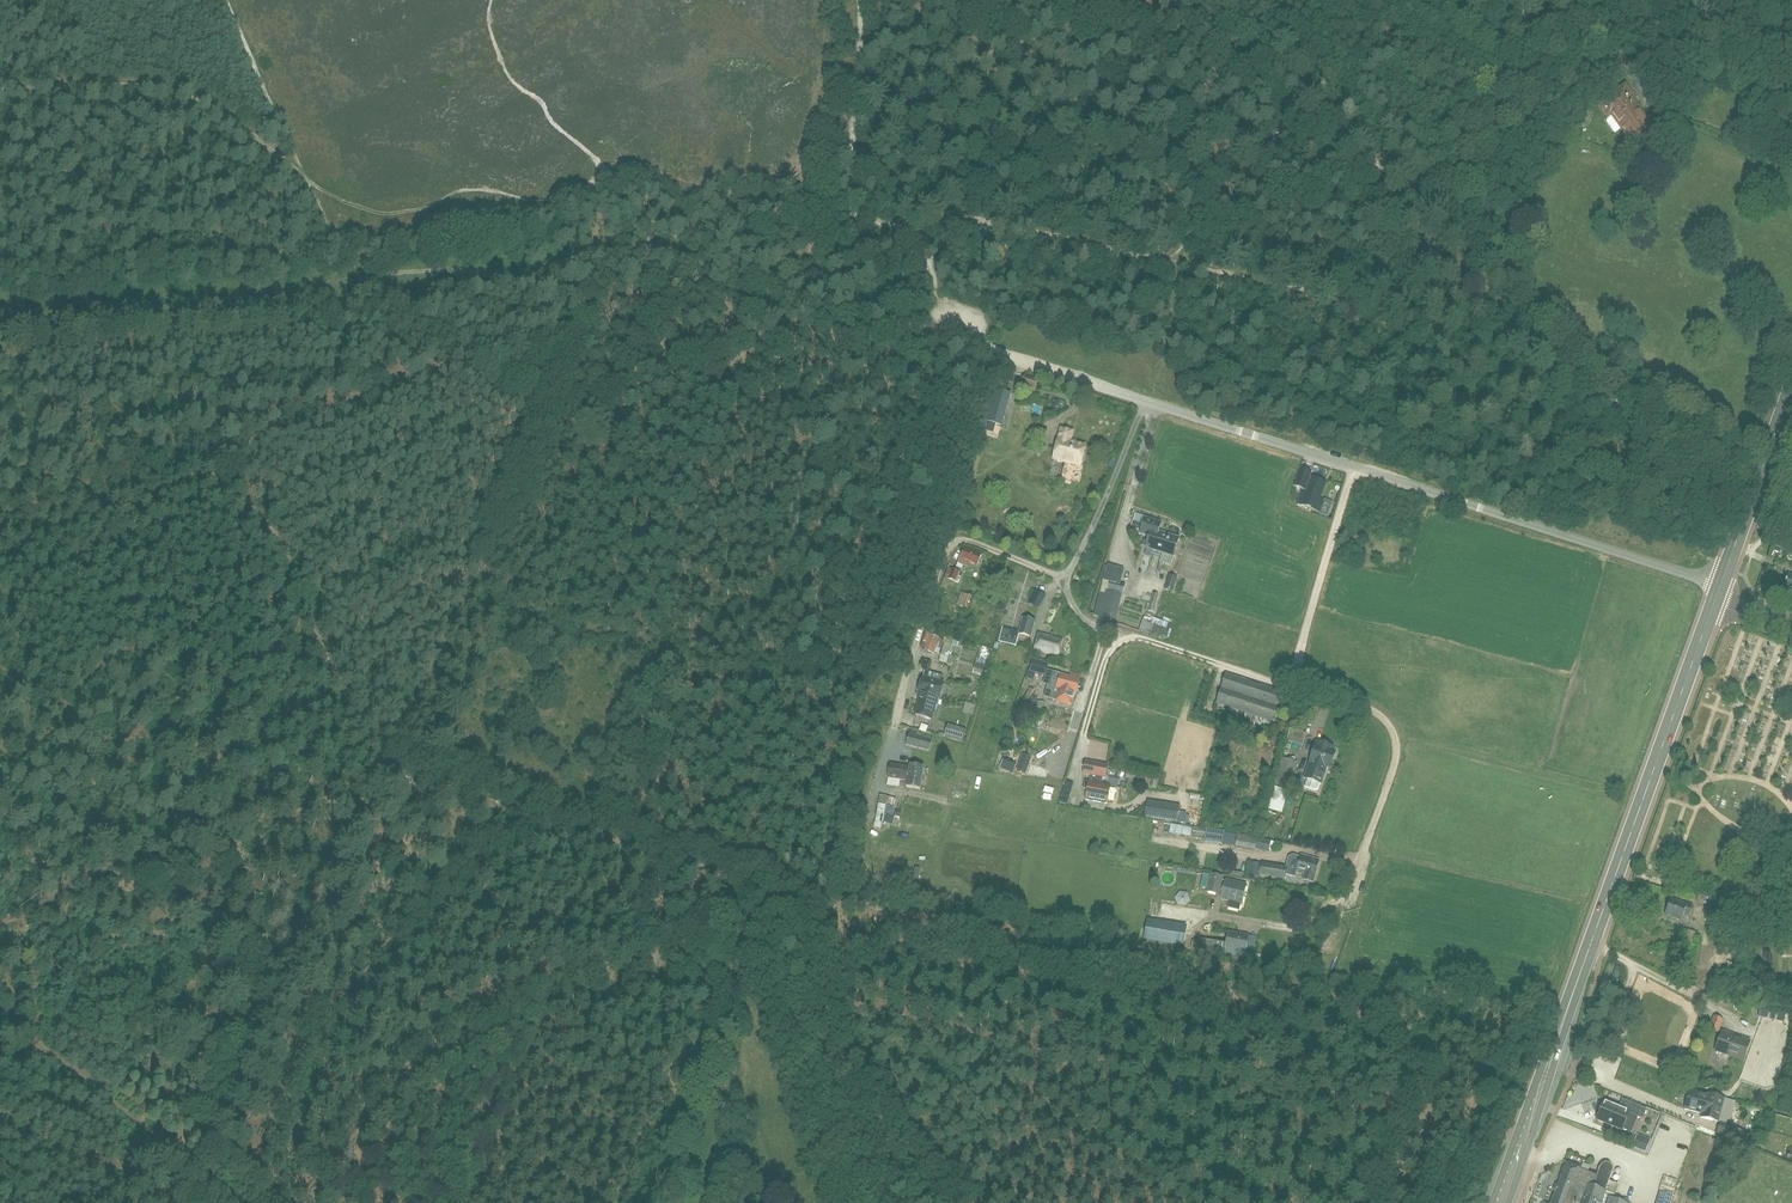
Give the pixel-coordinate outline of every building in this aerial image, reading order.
[(1634,147),(1660,128),(1636,94),(1638,93),(1630,81),(1598,104),(1607,118),(1611,115),(1634,147)] [(1024,375),(1020,385),(1034,391),(1038,380),(1024,375)] [(988,388),(978,420),(1001,427),(1011,394),(988,388)] [(1061,430),(1054,461),(1079,466),(1084,446),(1070,442),(1073,433),(1061,430)] [(1304,489),(1311,471),(1301,467),(1294,485),(1304,489)] [(1325,485),(1312,480),(1307,494),(1301,491),(1297,503),(1303,505),(1302,507),(1314,512),(1315,511),(1318,513),(1322,502),(1319,500),(1325,485)] [(1146,548),(1173,556),(1179,538),(1158,532),(1161,523),(1145,518),(1143,524),(1132,521),(1130,527),(1141,530),(1140,533),(1149,536),(1146,548)] [(981,555),(964,548),(957,566),(968,571),(971,564),(977,566),(981,555)] [(1107,564),(1099,592),(1106,594),(1107,590),(1109,591),(1107,597),(1120,600),(1125,583),(1120,582),(1124,568),(1107,564)] [(960,572),(952,569),(947,580),(959,584),(961,578),(958,577),(960,572)] [(1180,571),(1176,585),(1183,587),(1187,573),(1180,571)] [(1168,574),(1164,589),(1173,591),(1177,576),(1168,574)] [(1788,574),(1782,589),(1784,590),(1784,591),(1791,593),(1791,576),(1788,574)] [(967,608),(972,595),(961,592),(956,604),(967,608)] [(1153,593),(1148,610),(1153,612),(1158,594),(1153,593)] [(1117,601),(1099,595),(1097,605),(1095,605),(1094,609),(1104,612),(1103,615),(1111,617),(1112,613),(1113,614),(1117,601)] [(1139,629),(1167,639),(1170,630),(1151,623),(1153,619),(1148,617),(1147,618),(1143,616),(1139,629)] [(1022,618),(1018,634),(1002,630),(999,642),(1016,646),(1017,644),(1029,647),(1030,638),(1032,638),(1036,621),(1022,618)] [(1192,629),(1207,629),(1207,619),(1192,619),(1192,629)] [(928,630),(924,642),(926,643),(923,650),(935,654),(936,652),(941,654),(939,661),(946,663),(946,662),(950,663),(952,657),(948,656),(953,638),(928,630)] [(1034,650),(1058,656),(1062,641),(1039,634),(1034,650)] [(992,650),(962,640),(960,646),(975,651),(972,660),(976,661),(974,668),(985,672),(992,650)] [(1050,663),(1032,658),(1029,668),(1028,668),(1025,677),(1033,680),(1035,672),(1046,675),(1050,663)] [(1072,706),(1075,695),(1076,695),(1078,687),(1080,688),(1082,681),(1079,681),(1079,680),(1055,673),(1054,676),(1051,675),(1044,698),(1056,701),(1055,702),(1072,706)] [(1283,695),(1226,676),(1217,703),(1274,722),(1283,695)] [(943,684),(923,678),(918,695),(919,695),(914,714),(932,719),(937,699),(939,700),(943,684)] [(1021,702),(1034,708),(1039,698),(1030,696),(1034,689),(1029,687),(1021,702)] [(1038,700),(1035,709),(1041,711),(1044,702),(1038,700)] [(1082,714),(1073,711),(1067,731),(1076,734),(1082,714)] [(940,741),(943,733),(921,727),(918,735),(940,741)] [(948,727),(945,737),(963,742),(966,733),(948,727)] [(1306,733),(1289,728),(1286,741),(1302,745),(1306,733)] [(933,740),(910,734),(906,746),(929,752),(933,740)] [(1316,744),(1310,764),(1309,764),(1304,778),(1321,784),(1327,767),(1330,768),(1335,753),(1327,750),(1328,748),(1316,744)] [(1283,749),(1273,785),(1289,790),(1298,762),(1286,759),(1289,750),(1283,749)] [(1024,773),(1029,758),(1022,755),(1016,770),(1024,773)] [(1088,789),(1086,800),(1107,804),(1110,786),(1102,784),(1103,777),(1106,778),(1108,766),(1086,762),(1084,774),(1090,775),(1089,782),(1085,782),(1084,789),(1088,789)] [(907,781),(906,787),(920,790),(923,767),(909,765),(909,767),(890,764),(888,778),(907,781)] [(1066,804),(1070,794),(1062,792),(1059,802),(1066,804)] [(889,796),(879,794),(878,803),(894,805),(895,798),(889,797),(889,796)] [(1177,822),(1179,807),(1149,802),(1147,818),(1177,822)] [(880,804),(876,821),(891,824),(894,807),(880,804)] [(1000,818),(998,828),(1005,830),(1008,820),(1000,818)] [(1014,831),(1015,821),(1008,820),(1007,830),(1014,831)] [(1191,837),(1204,839),(1206,828),(1193,826),(1191,837)] [(1271,839),(1237,833),(1237,835),(1227,833),(1227,836),(1209,833),(1208,839),(1221,841),(1221,842),(1235,845),(1234,848),(1254,852),(1255,849),(1269,851),(1271,839)] [(853,848),(859,850),(861,838),(856,837),(853,848)] [(1260,876),(1285,880),(1286,874),(1295,877),(1297,873),(1305,875),(1303,880),(1313,883),(1319,861),(1301,856),(1301,857),(1292,854),(1288,856),(1285,867),(1262,864),(1262,863),(1250,861),(1248,877),(1259,878),(1260,876)] [(1239,910),(1240,904),(1241,904),(1245,886),(1226,882),(1227,880),(1222,879),(1223,876),(1209,873),(1205,891),(1217,894),(1216,896),(1223,897),(1222,900),(1228,901),(1227,907),(1239,910)] [(1191,902),(1201,899),(1198,886),(1188,890),(1191,902)] [(1187,893),(1179,891),(1175,897),(1177,904),(1184,905),(1189,900),(1187,893)] [(1704,895),(1701,905),(1707,906),(1706,909),(1712,911),(1716,898),(1704,895)] [(1681,920),(1683,914),(1688,916),(1693,905),(1685,902),(1684,903),(1670,898),(1665,914),(1681,920)] [(1147,919),(1144,938),(1181,945),(1185,925),(1147,919)] [(1692,944),(1696,932),(1687,929),(1683,941),(1692,944)] [(1201,950),(1252,958),(1256,937),(1248,936),(1248,934),(1227,931),(1225,942),(1203,939),(1201,950)] [(1757,1017),(1784,1022),(1786,1009),(1760,1004),(1757,1017)] [(1719,1032),(1723,1019),(1712,1015),(1708,1029),(1719,1032)] [(1722,1031),(1715,1049),(1743,1059),(1749,1041),(1722,1031)] [(1706,1093),(1706,1094),(1689,1090),(1685,1108),(1701,1113),(1700,1117),(1718,1121),(1724,1098),(1706,1093)] [(1642,1118),(1646,1109),(1615,1097),(1612,1105),(1604,1102),(1597,1119),(1622,1129),(1629,1113),(1642,1118)] [(1744,1131),(1720,1122),(1716,1133),(1739,1142),(1744,1131)] [(1644,1151),(1649,1140),(1642,1137),(1641,1142),(1635,1139),(1632,1146),(1644,1151)] [(1555,1192),(1550,1202),(1601,1202),(1612,1175),(1612,1170),(1611,1166),(1608,1164),(1604,1163),(1602,1164),(1600,1166),(1597,1176),(1579,1169),(1579,1167),(1566,1162),(1557,1185),(1555,1185),(1553,1190),(1555,1192)]
